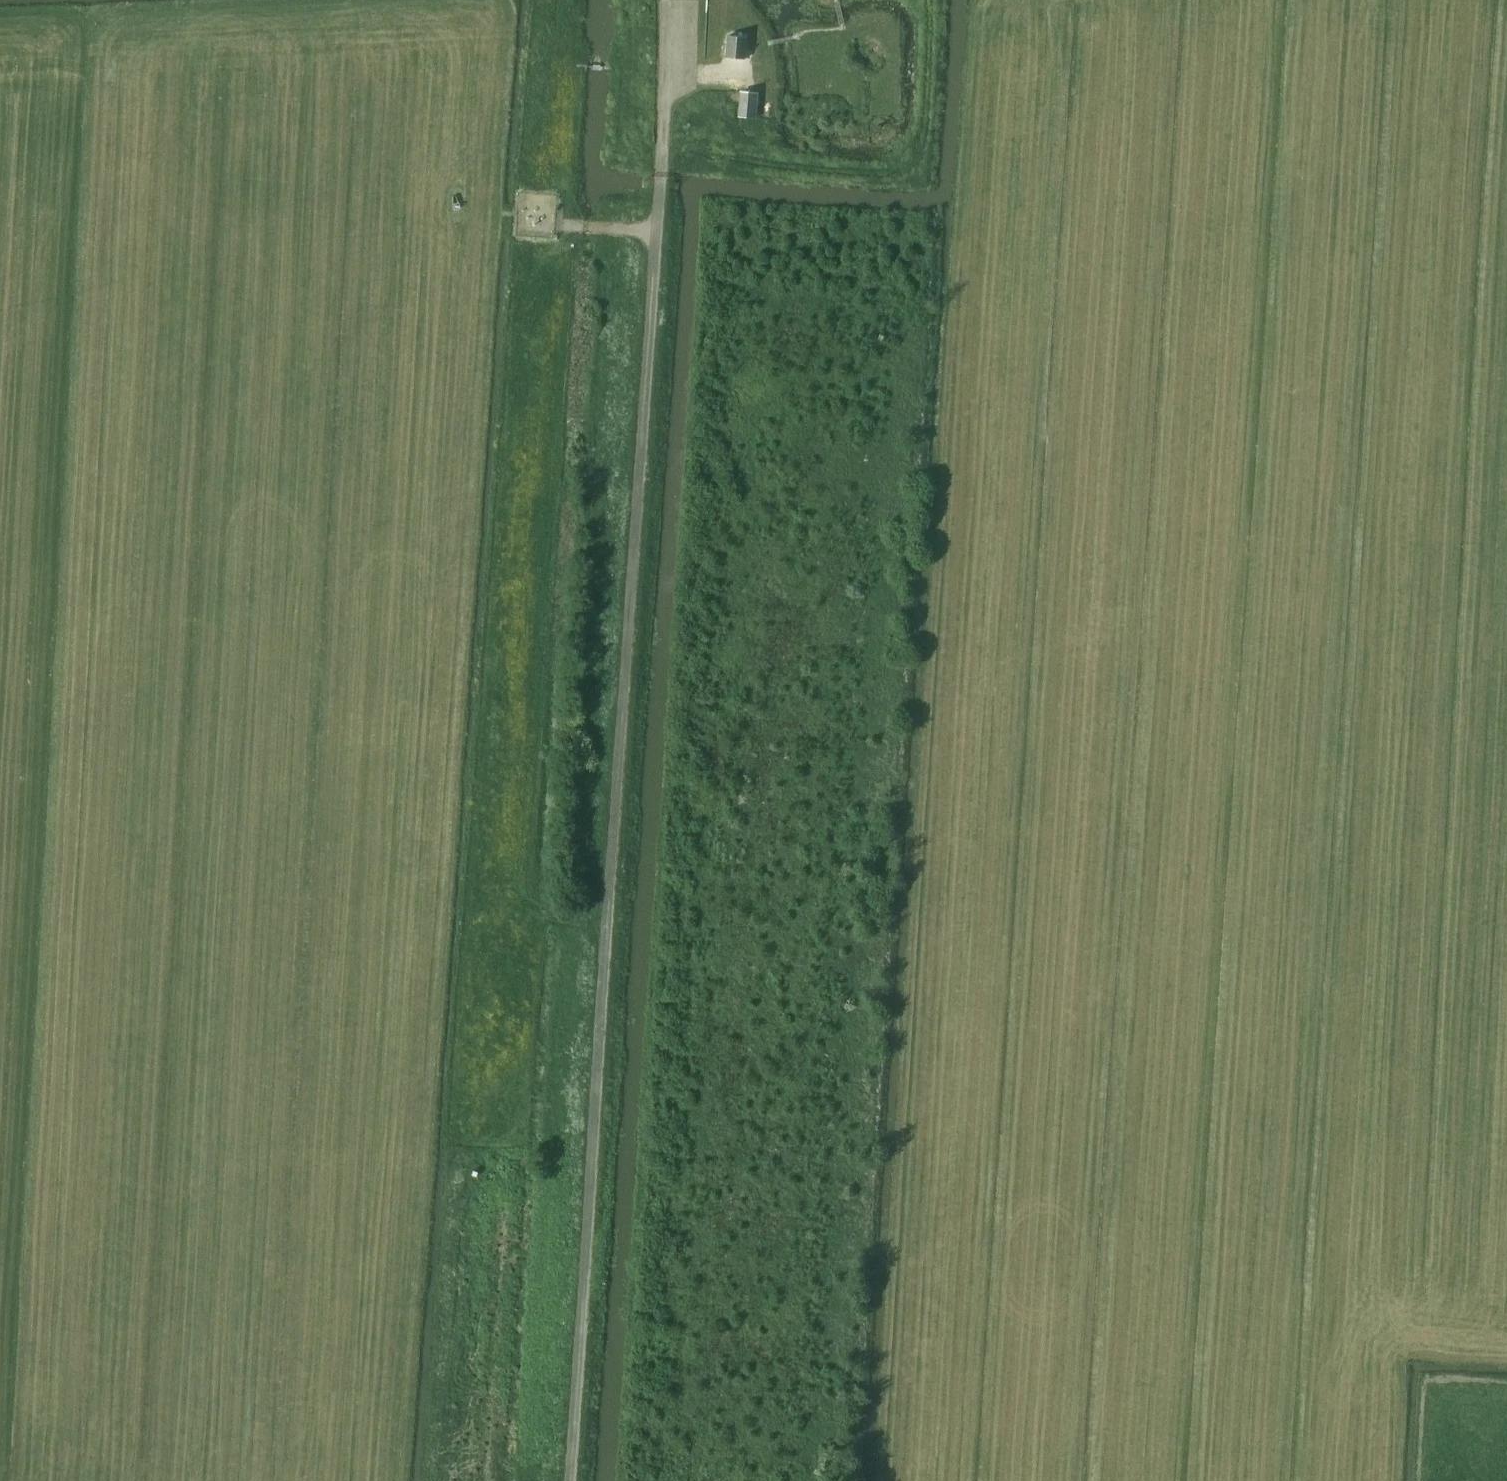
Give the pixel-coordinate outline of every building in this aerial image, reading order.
[(728,35),(726,57),(746,59),(748,37),(728,35)] [(740,91),(738,117),(757,118),(759,92),(740,91)]
